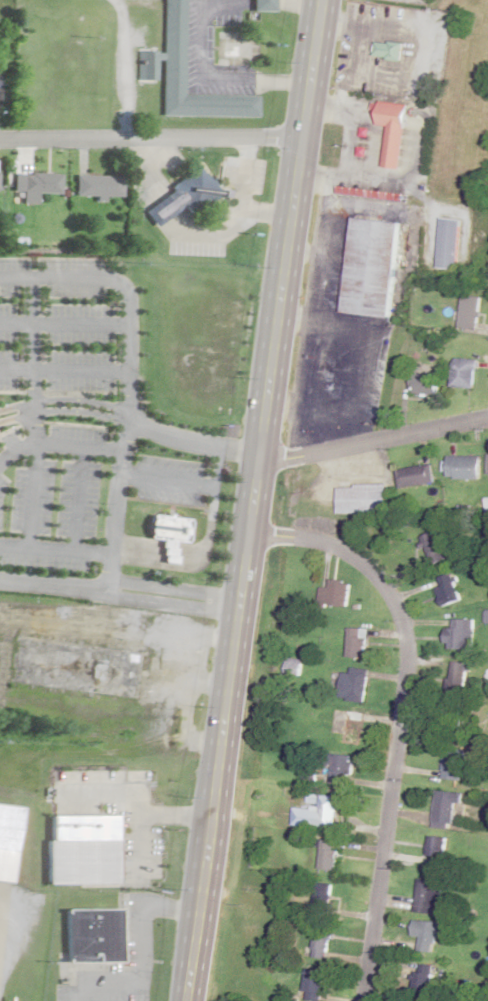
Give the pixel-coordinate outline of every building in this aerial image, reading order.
[(166,118),(168,0),(190,0),(188,98),(258,99),(257,119),(166,118)] [(255,11),(255,0),(275,0),(274,12),(255,11)] [(401,43),(374,43),(374,58),(401,58),(401,43)] [(387,128),(383,168),(400,170),(408,105),(380,102),(377,126),(387,128)] [(144,212),(156,229),(188,205),(195,214),(223,194),(203,168),(144,212)] [(58,193),(58,174),(20,174),(20,193),(58,193)] [(73,197),(119,197),(119,177),(73,177),(73,197)] [(458,220),(438,218),(433,269),(453,270),(458,220)] [(398,224),(352,219),(341,313),(387,318),(398,224)] [(481,298),(463,295),(459,328),(477,331),(481,298)] [(475,359),(452,358),(451,387),(474,388),(475,359)] [(413,394),(435,394),(435,374),(413,374),(413,394)] [(479,455),(447,455),(447,478),(479,478),(479,455)] [(433,483),(431,464),(396,469),(399,488),(433,483)] [(385,512),(385,485),(336,485),(336,512),(385,512)] [(156,515),(152,538),(189,543),(192,520),(156,515)] [(447,558),(435,530),(421,536),(433,564),(447,558)] [(434,578),(442,606),(459,600),(451,573),(434,578)] [(347,607),(347,579),(326,579),(326,607),(347,607)] [(444,627),(444,648),(471,648),(471,618),(451,618),(451,627),(444,627)] [(344,656),(365,657),(365,627),(345,627),(344,656)] [(448,693),(465,693),(466,661),(449,661),(448,693)] [(337,699),(364,701),(366,669),(347,668),(347,675),(338,674),(337,699)] [(340,744),(358,745),(359,713),(341,712),(340,744)] [(460,781),(460,747),(441,747),(441,781),(460,781)] [(350,784),(350,754),(324,754),(324,763),(330,763),(330,784),(350,784)] [(456,793),(435,791),(430,827),(451,830),(456,793)] [(289,825),(332,830),(336,797),(317,795),(316,810),(291,808),(289,825)] [(19,807),(0,805),(0,880),(12,882),(19,807)] [(50,838),(51,885),(125,883),(123,813),(54,815),(55,838),(50,838)] [(335,869),(335,841),(317,841),(317,869),(335,869)] [(442,882),(417,878),(412,911),(437,915),(442,882)] [(328,913),(331,884),(313,882),(310,911),(328,913)] [(68,911),(69,961),(125,960),(124,909),(68,911)] [(432,953),(436,923),(411,919),(409,936),(418,938),(416,951),(432,953)] [(328,926),(312,926),(312,958),(328,958),(328,926)] [(408,991),(424,996),(433,968),(417,963),(408,991)] [(303,998),(323,998),(323,970),(303,970),(303,998)]
